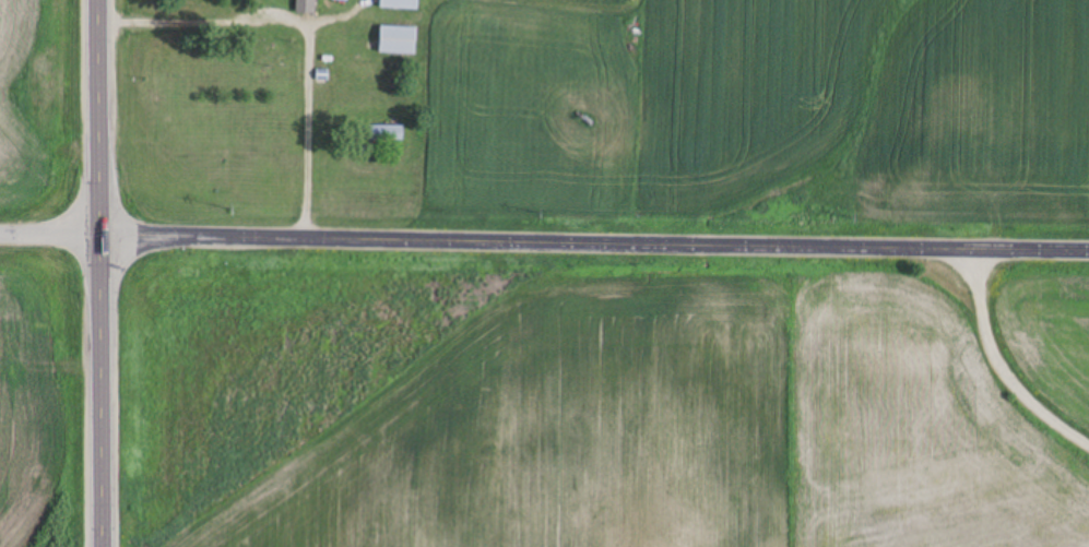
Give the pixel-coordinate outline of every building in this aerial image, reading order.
[(316,15),(316,0),(296,0),(296,15),(316,15)] [(380,10),(418,11),(419,0),(381,0),(380,10)] [(416,56),(417,29),(380,28),(380,56),(416,56)] [(404,143),(404,128),(370,128),(370,143),(404,143)]
